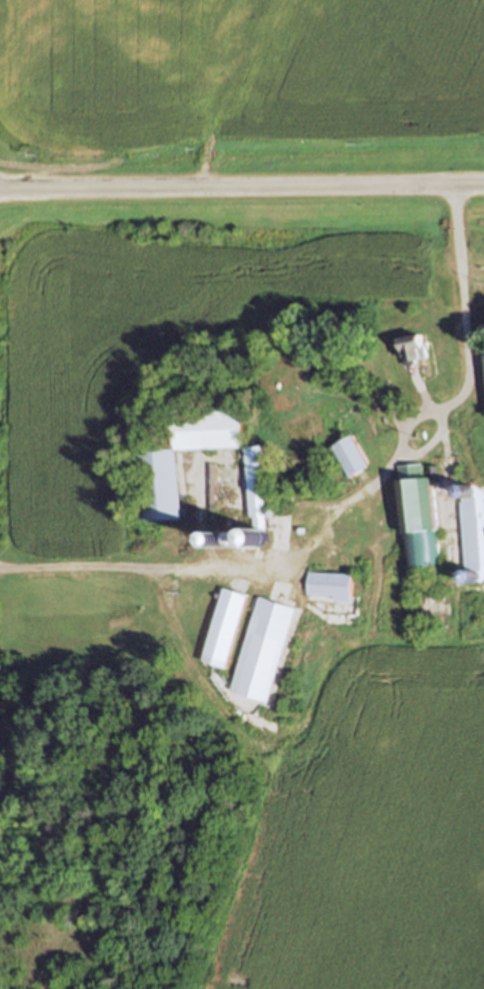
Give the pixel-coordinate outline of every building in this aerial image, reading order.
[(407,365),(402,337),(424,333),(430,361),(407,365)] [(176,412),(247,410),(248,446),(178,448),(176,412)] [(353,434),(371,465),(352,476),(334,445),(353,434)] [(263,515),(264,529),(263,529),(264,530),(265,531),(266,532),(266,533),(266,534),(267,535),(267,536),(267,537),(267,538),(266,539),(266,540),(266,541),(265,542),(264,543),(263,544),(262,544),(261,545),(260,545),(259,545),(258,546),(257,546),(256,545),(255,545),(254,545),(253,544),(252,544),(252,543),(251,543),(251,542),(250,542),(250,541),(249,540),(249,539),(249,538),(249,537),(249,536),(249,535),(249,534),(249,533),(250,533),(250,532),(250,531),(251,531),(251,530),(252,529),(253,529),(253,515),(249,515),(246,446),(265,445),(267,510),(267,509),(268,509),(269,509),(270,509),(271,509),(272,509),(272,510),(273,510),(273,511),(273,512),(274,512),(274,513),(273,513),(273,514),(273,515),(272,515),(272,516),(271,516),(270,516),(269,516),(268,516),(268,515),(267,515),(263,515)] [(145,518),(142,450),(177,449),(180,517),(145,518)] [(409,566),(399,466),(425,463),(426,466),(438,465),(440,477),(433,478),(438,529),(437,529),(440,563),(409,566)] [(474,486),(483,490),(483,581),(482,581),(482,582),(481,583),(480,583),(480,584),(479,584),(478,584),(477,584),(476,584),(475,584),(474,584),(473,584),(473,583),(472,583),(472,582),(471,582),(471,581),(471,580),(470,579),(470,578),(469,569),(468,569),(466,569),(461,501),(464,501),(464,494),(464,493),(464,492),(464,491),(464,490),(464,489),(465,489),(465,488),(466,487),(467,486),(468,486),(468,485),(469,485),(470,485),(471,485),(472,485),(473,485),(474,486)] [(311,570),(356,574),(354,600),(338,599),(338,596),(309,594),(311,570)] [(229,662),(227,667),(203,660),(204,655),(223,588),(248,595),(229,662)] [(299,609),(271,703),(231,691),(259,597),(299,609)]
